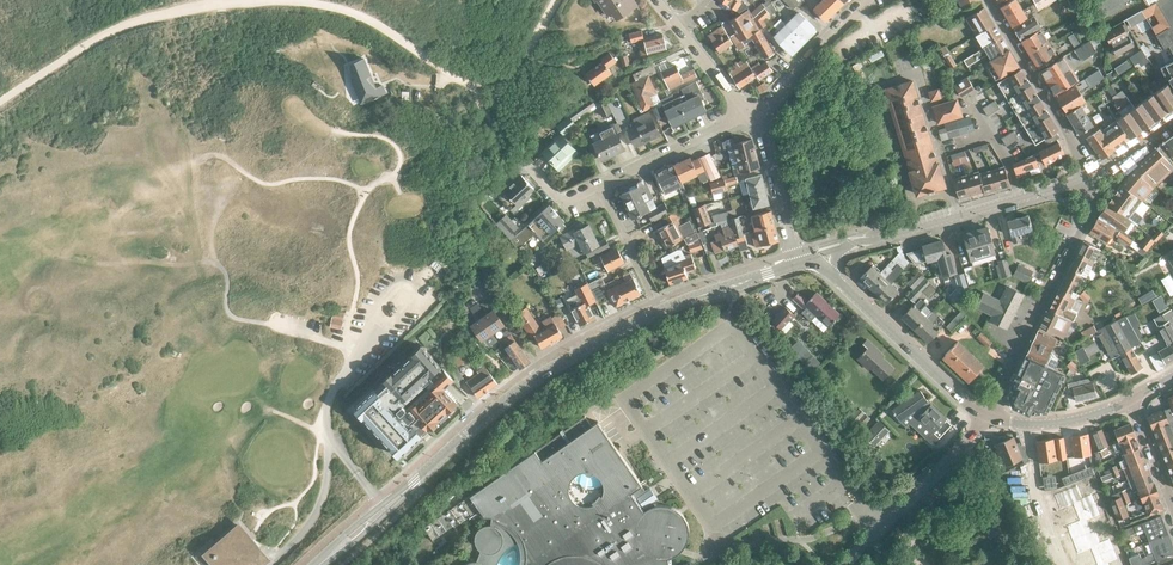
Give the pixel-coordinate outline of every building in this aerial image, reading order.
[(605,1),(607,4),(604,6),(609,13),(612,11),(617,18),(637,5),(634,1),(631,2),(630,0),(606,0),(605,1)] [(736,10),(742,2),(738,0),(720,0),(736,10)] [(793,8),(800,1),(800,0),(784,0),(793,8)] [(833,0),(822,0),(814,8),(826,21),(840,7),(833,0)] [(962,9),(981,1),(981,0),(959,0),(962,9)] [(1035,2),(1023,9),(1017,0),(1009,0),(1000,6),(1013,26),(1039,10),(1054,0),(1034,0),(1035,2)] [(1073,11),(1080,7),(1076,0),(1068,0),(1073,11)] [(1172,52),(1172,0),(1156,0),(1172,25),(1169,27),(1157,35),(1165,47),(1169,45),(1172,52)] [(745,12),(730,20),(737,31),(730,35),(735,44),(739,41),(742,46),(744,45),(744,44),(753,39),(755,37),(762,48),(759,50),(764,58),(773,52),(761,29),(753,17),(765,6),(762,2),(750,12),(748,10),(745,12)] [(765,8),(754,18),(760,28),(767,25),(764,20),(770,14),(771,15),(776,10),(772,2),(765,8)] [(978,34),(994,24),(984,7),(966,18),(974,30),(976,29),(978,34)] [(787,24),(802,39),(815,27),(800,12),(787,24)] [(1014,28),(1022,40),(1039,30),(1040,32),(1042,31),(1043,30),(1034,16),(1014,28)] [(1082,31),(1088,28),(1082,17),(1076,20),(1082,31)] [(775,36),(790,52),(802,39),(787,24),(781,18),(774,24),(780,31),(775,36)] [(994,24),(978,34),(975,35),(978,40),(980,40),(981,42),(980,43),(983,47),(1001,36),(994,24)] [(1104,33),(1110,44),(1128,35),(1122,24),(1104,33)] [(720,52),(733,44),(722,26),(709,35),(720,52)] [(644,38),(641,30),(625,34),(627,42),(637,40),(640,54),(666,47),(662,33),(644,38)] [(1022,40),(1029,52),(1048,40),(1042,31),(1040,32),(1039,30),(1022,40)] [(1116,55),(1134,46),(1128,35),(1110,44),(1116,55)] [(969,56),(963,59),(967,66),(973,63),(989,53),(992,59),(1009,49),(1001,36),(983,47),(969,56)] [(1081,61),(1097,51),(1090,39),(1074,49),(1081,61)] [(1048,40),(1029,52),(1039,68),(1058,56),(1048,40)] [(945,54),(949,52),(945,45),(941,48),(945,54)] [(1009,49),(992,59),(990,60),(997,71),(993,74),(996,80),(1019,66),(1009,49)] [(1152,66),(1157,63),(1151,55),(1147,58),(1141,49),(1133,54),(1140,64),(1147,59),(1152,66)] [(607,67),(616,61),(609,52),(600,58),(602,60),(586,73),(594,84),(611,72),(607,67)] [(929,56),(936,67),(942,64),(935,52),(929,56)] [(623,65),(630,63),(627,54),(620,56),(623,65)] [(951,67),(956,64),(949,55),(945,57),(951,67)] [(1055,94),(1079,79),(1064,55),(1040,69),(1055,94)] [(358,61),(352,63),(358,79),(352,81),(358,96),(364,94),(367,101),(385,93),(382,85),(370,90),(365,77),(371,75),(364,58),(358,60),(358,61)] [(766,61),(760,65),(759,63),(751,68),(746,61),(745,62),(742,59),(737,62),(739,66),(729,72),(739,86),(756,76),(755,74),(757,73),(760,78),(772,70),(766,61)] [(1166,64),(1160,67),(1166,79),(1168,77),(1172,86),(1172,60),(1166,64)] [(1127,61),(1115,68),(1119,74),(1131,67),(1127,61)] [(632,83),(639,99),(644,108),(652,104),(648,96),(655,92),(648,76),(656,72),(653,64),(637,72),(638,76),(635,78),(636,81),(632,83)] [(696,75),(692,68),(680,75),(674,64),(661,71),(669,89),(696,75)] [(1020,68),(997,83),(1007,98),(1030,84),(1020,68)] [(1067,113),(1080,105),(1086,101),(1081,93),(1100,80),(1103,77),(1098,70),(1056,96),(1067,113)] [(961,96),(974,88),(968,77),(952,86),(956,92),(958,91),(961,96)] [(663,104),(674,125),(706,109),(701,99),(704,97),(696,80),(681,88),(684,93),(675,98),(672,94),(662,100),(664,103),(663,104)] [(936,188),(944,185),(913,80),(885,88),(917,194),(925,191),(926,192),(936,189),(936,188)] [(768,87),(764,81),(757,86),(760,91),(768,87)] [(1141,85),(1146,92),(1151,88),(1146,82),(1141,85)] [(1167,111),(1172,107),(1172,92),(1167,83),(1154,92),(1167,111)] [(1016,113),(1040,99),(1030,84),(1007,98),(1016,113)] [(932,100),(941,97),(938,88),(929,91),(932,100)] [(1154,92),(1142,101),(1155,120),(1167,111),(1154,92)] [(1126,95),(1114,104),(1119,111),(1131,102),(1126,95)] [(595,102),(602,117),(613,112),(606,97),(595,102)] [(1040,99),(1016,113),(1025,129),(1049,114),(1040,99)] [(934,107),(938,122),(961,115),(956,100),(934,107)] [(995,100),(982,108),(987,116),(1000,108),(995,100)] [(1129,110),(1142,128),(1155,120),(1142,101),(1129,110)] [(651,108),(657,119),(663,116),(658,105),(651,108)] [(1080,105),(1067,113),(1079,133),(1093,125),(1080,105)] [(1117,119),(1119,122),(1130,137),(1142,128),(1129,110),(1117,119)] [(644,141),(658,135),(648,112),(634,119),(637,125),(628,129),(635,143),(643,139),(644,141)] [(1044,139),(1047,145),(1059,137),(1056,131),(1059,130),(1049,114),(1025,129),(1035,144),(1044,139)] [(945,124),(946,127),(949,138),(974,130),(970,116),(945,124)] [(564,134),(575,125),(568,117),(557,126),(564,134)] [(1119,122),(1103,133),(1114,149),(1130,137),(1119,122)] [(602,159),(624,148),(613,124),(599,131),(602,138),(594,142),(602,159)] [(1114,149),(1103,133),(1100,128),(1087,138),(1101,158),(1114,149)] [(1006,146),(1019,138),(1014,130),(1001,138),(1006,146)] [(569,159),(576,153),(560,135),(543,152),(556,166),(567,157),(569,159)] [(1163,142),(1172,157),(1172,135),(1163,142)] [(760,166),(756,153),(752,139),(739,143),(737,137),(725,141),(735,173),(741,172),(760,166)] [(1045,164),(1065,154),(1059,142),(1039,152),(1045,164)] [(1135,169),(1154,187),(1172,170),(1172,172),(1172,164),(1169,158),(1170,157),(1161,144),(1135,169)] [(718,176),(707,153),(699,156),(710,180),(718,176)] [(1016,173),(1038,166),(1034,154),(1013,164),(1016,173)] [(681,179),(682,181),(698,174),(701,181),(708,177),(699,157),(692,161),(690,157),(675,164),(681,179)] [(681,179),(675,164),(655,173),(662,188),(681,179)] [(984,191),(984,194),(1010,186),(1004,166),(979,174),(984,191)] [(1135,169),(1121,185),(1136,196),(1137,197),(1142,200),(1154,187),(1135,169)] [(979,174),(979,171),(953,179),(959,199),(984,191),(979,174)] [(750,192),(765,188),(762,174),(746,178),(750,192)] [(534,188),(521,175),(500,195),(512,208),(534,188)] [(726,185),(738,182),(736,175),(710,183),(712,190),(727,186),(726,185)] [(492,197),(502,188),(497,182),(487,191),(492,197)] [(645,201),(652,197),(645,183),(622,194),(633,217),(649,209),(645,201)] [(1136,196),(1121,185),(1108,203),(1129,217),(1137,224),(1143,216),(1134,209),(1142,200),(1137,197),(1136,196)] [(765,188),(750,192),(753,207),(769,203),(765,188)] [(498,202),(493,196),(489,200),(489,201),(483,207),(488,212),(498,202)] [(1108,203),(1100,214),(1120,228),(1123,231),(1131,220),(1131,219),(1129,217),(1108,203)] [(516,235),(510,240),(518,249),(535,232),(543,240),(551,233),(551,234),(557,228),(560,232),(566,226),(563,223),(564,221),(549,204),(540,213),(531,221),(516,235)] [(663,204),(648,212),(652,220),(667,213),(663,204)] [(692,208),(699,226),(712,221),(705,204),(692,208)] [(689,220),(681,224),(678,219),(681,217),(678,210),(666,217),(669,223),(657,229),(666,247),(684,238),(687,243),(700,237),(697,231),(695,232),(689,220)] [(755,229),(774,224),(771,210),(751,215),(755,229)] [(715,223),(729,219),(727,211),(712,215),(714,221),(709,222),(710,226),(715,225),(715,223)] [(517,227),(505,215),(498,221),(510,234),(517,227)] [(1018,233),(1032,229),(1028,215),(1014,219),(1007,221),(1014,243),(1020,241),(1018,233)] [(739,216),(730,218),(734,232),(735,237),(743,235),(739,216)] [(1113,233),(1129,245),(1132,240),(1113,227),(1098,217),(1089,231),(1107,242),(1113,233)] [(774,224),(755,229),(757,236),(753,237),(756,247),(779,241),(774,224)] [(574,229),(561,236),(567,249),(580,242),(585,251),(586,251),(589,256),(609,246),(605,239),(598,243),(589,225),(575,232),(574,229)] [(716,239),(711,241),(715,252),(738,244),(737,242),(735,237),(734,232),(731,226),(722,229),(723,231),(714,234),(716,239)] [(971,259),(994,252),(986,227),(963,234),(971,259)] [(1159,228),(1151,237),(1156,241),(1164,233),(1159,228)] [(703,229),(697,232),(702,241),(707,239),(703,229)] [(700,240),(688,244),(691,252),(702,248),(700,240)] [(942,240),(923,245),(927,260),(938,257),(941,269),(943,274),(956,271),(954,265),(951,253),(946,255),(942,240)] [(1075,258),(1091,266),(1100,249),(1083,241),(1075,258)] [(1147,250),(1140,246),(1137,250),(1143,254),(1147,250)] [(608,270),(624,262),(617,247),(594,259),(596,264),(602,260),(608,270)] [(681,248),(661,258),(665,267),(670,283),(688,277),(685,271),(696,267),(692,256),(686,258),(681,248)] [(903,251),(904,257),(909,261),(911,263),(917,262),(913,248),(903,251)] [(868,287),(872,291),(898,263),(903,268),(909,261),(904,257),(899,252),(880,272),(872,265),(860,278),(868,286),(868,287)] [(1011,274),(1007,258),(997,260),(1002,277),(1011,274)] [(1091,266),(1075,258),(1066,274),(1077,280),(1080,274),(1086,277),(1091,266)] [(898,289),(890,282),(904,268),(903,268),(898,263),(872,291),(877,295),(878,294),(886,302),(898,289)] [(536,268),(540,273),(544,271),(541,265),(536,268)] [(975,281),(971,265),(964,267),(969,283),(975,281)] [(1027,280),(1032,271),(1018,265),(1014,273),(1027,280)] [(918,271),(907,282),(913,288),(924,277),(918,271)] [(626,281),(607,291),(615,306),(640,293),(632,278),(629,272),(623,275),(626,281)] [(958,287),(949,296),(953,300),(967,287),(963,273),(955,275),(958,287)] [(1058,291),(1075,299),(1079,295),(1072,291),(1077,280),(1066,274),(1058,291)] [(588,284),(591,291),(605,284),(602,277),(588,284)] [(925,277),(911,291),(918,297),(931,283),(925,277)] [(582,292),(567,299),(569,303),(571,309),(580,325),(595,318),(588,304),(596,300),(588,285),(580,289),(582,292)] [(984,293),(978,305),(994,314),(990,320),(1006,327),(1009,321),(1011,317),(1014,319),(1015,317),(1016,316),(1013,314),(1023,294),(1008,286),(1000,301),(984,293)] [(1077,313),(1070,310),(1075,299),(1058,291),(1040,327),(1062,338),(1071,321),(1072,322),(1077,313)] [(1142,304),(1153,297),(1149,291),(1138,298),(1142,304)] [(804,309),(807,306),(818,317),(813,322),(823,331),(839,314),(816,292),(807,301),(797,292),(793,297),(804,309)] [(901,317),(914,329),(931,311),(925,305),(926,304),(921,299),(914,305),(913,304),(901,317)] [(477,303),(470,309),(473,314),(481,308),(477,303)] [(788,319),(793,314),(784,306),(771,319),(780,328),(780,327),(784,332),(792,324),(788,319)] [(531,338),(535,335),(542,347),(563,335),(559,329),(567,324),(560,312),(552,317),(551,316),(542,321),(547,328),(542,331),(527,307),(515,313),(531,338)] [(493,309),(482,317),(493,332),(504,325),(493,309)] [(1172,358),(1172,313),(1171,310),(1165,313),(1167,318),(1166,319),(1164,316),(1155,321),(1168,345),(1159,350),(1166,362),(1172,358)] [(330,326),(342,328),(344,313),(333,311),(330,326)] [(938,317),(931,311),(914,329),(927,341),(939,329),(938,328),(944,321),(939,316),(938,317)] [(960,311),(946,326),(951,331),(966,316),(960,311)] [(1125,315),(1116,320),(1097,331),(1112,358),(1120,353),(1131,373),(1142,367),(1131,346),(1140,341),(1125,315)] [(493,332),(482,317),(471,325),(482,340),(493,332)] [(1089,334),(1097,331),(1094,326),(1087,329),(1089,334)] [(1038,329),(1032,342),(1050,351),(1057,338),(1038,329)] [(976,337),(982,342),(988,336),(982,331),(976,337)] [(505,347),(513,357),(522,350),(511,334),(505,338),(509,344),(505,347)] [(993,341),(988,336),(982,342),(987,347),(993,341)] [(955,369),(970,353),(957,341),(944,354),(952,361),(950,363),(955,369)] [(1053,368),(1058,358),(1050,351),(1032,342),(1026,355),(1053,368)] [(456,367),(475,353),(469,345),(450,359),(456,367)] [(883,378),(893,368),(878,354),(880,352),(875,348),(874,350),(869,345),(862,352),(863,353),(857,359),(863,364),(865,362),(883,378)] [(520,367),(530,360),(522,350),(513,357),(520,367)] [(357,412),(399,460),(421,441),(420,439),(426,433),(428,435),(458,409),(435,383),(445,375),(425,352),(385,387),(388,390),(379,398),(376,395),(357,412)] [(970,353),(955,369),(961,374),(963,372),(971,379),(983,365),(970,353)] [(1065,373),(1053,368),(1026,355),(1015,379),(1025,384),(1022,388),(1030,392),(1034,393),(1034,394),(1042,398),(1035,413),(1046,412),(1065,373)] [(1066,365),(1074,372),(1079,366),(1072,359),(1066,365)] [(478,397),(497,383),(484,365),(477,370),(478,372),(461,385),(468,395),(474,391),(478,397)] [(1081,379),(1085,375),(1078,368),(1074,372),(1081,379)] [(1075,400),(1096,395),(1093,382),(1092,382),(1088,378),(1083,380),(1084,385),(1072,387),(1075,400)] [(1025,384),(1015,379),(1011,386),(1014,388),(1009,399),(1011,405),(1028,413),(1029,413),(1030,409),(1035,411),(1034,412),(1035,413),(1042,398),(1034,394),(1034,393),(1030,392),(1022,388),(1025,384)] [(64,385),(57,391),(66,402),(74,396),(64,385)] [(920,389),(892,409),(898,419),(916,407),(921,414),(917,418),(931,431),(924,438),(931,445),(943,433),(951,424),(946,419),(947,419),(931,403),(930,404),(920,389)] [(1148,415),(1153,428),(1172,420),(1172,395),(1168,397),(1172,406),(1164,409),(1148,415)] [(859,407),(851,416),(856,421),(855,422),(861,428),(870,418),(859,407)] [(642,485),(597,421),(591,425),(585,415),(461,501),(445,513),(444,513),(424,527),(432,539),(453,525),(454,526),(471,515),(473,518),(476,518),(478,517),(481,516),(483,516),(486,516),(489,516),(491,516),(490,525),(489,525),(487,525),(485,525),(484,525),(482,526),(481,527),(480,528),(478,529),(477,530),(476,532),(476,533),(475,535),(475,536),(474,538),(474,540),(474,541),(475,543),(475,544),(476,546),(477,547),(478,549),(479,550),(480,551),(476,561),(474,561),(473,561),(471,561),(470,562),(468,563),(467,563),(465,564),(464,564),(496,564),(498,561),(500,557),(503,553),(506,550),(510,546),(514,543),(517,541),(519,544),(520,548),(521,552),(521,556),(520,560),(520,563),(519,564),(670,564),(672,564),(670,557),(672,556),(674,555),(676,554),(678,553),(680,551),(682,550),(683,548),(684,546),(685,544),(686,542),(687,540),(688,538),(688,536),(689,534),(689,531),(689,529),(688,527),(688,525),(687,523),(686,521),(686,519),(684,517),(683,515),(682,513),(680,512),(678,510),(677,509),(675,508),(673,507),(671,506),(668,505),(666,505),(664,504),(662,504),(660,504),(657,505),(655,505),(652,501),(657,498),(653,492),(650,487),(645,490),(641,485),(642,485)] [(1158,440),(1172,434),(1172,420),(1153,428),(1158,440)] [(888,430),(879,421),(866,435),(875,444),(888,430)] [(1114,429),(1119,441),(1135,435),(1130,423),(1114,429)] [(1094,451),(1106,446),(1108,446),(1101,429),(1091,432),(1094,451)] [(1088,433),(1071,435),(1074,457),(1091,455),(1088,433)] [(1158,440),(1163,452),(1172,448),(1172,434),(1158,440)] [(1135,435),(1119,441),(1115,443),(1113,444),(1115,450),(1122,448),(1124,453),(1140,447),(1135,435)] [(1062,437),(1036,441),(1039,462),(1066,458),(1062,437)] [(996,446),(1002,458),(1005,466),(1022,458),(1013,439),(1001,444),(1000,444),(996,446)] [(1106,446),(1094,451),(1097,457),(1109,453),(1106,446)] [(1123,467),(1129,465),(1144,459),(1140,447),(1124,453),(1126,458),(1119,461),(1122,468),(1123,467)] [(1167,464),(1172,461),(1172,448),(1163,452),(1167,464)] [(1129,465),(1123,467),(1128,480),(1133,477),(1149,471),(1144,459),(1129,465)] [(897,471),(889,461),(882,467),(890,477),(897,471)] [(1072,467),(1067,469),(1068,479),(1076,475),(1072,467)] [(1067,469),(1060,472),(1064,481),(1068,479),(1067,469)] [(1133,477),(1128,480),(1133,491),(1154,483),(1149,471),(1133,477)] [(1078,477),(1058,485),(1065,500),(1079,494),(1083,501),(1101,493),(1096,483),(1083,489),(1078,477)] [(1163,509),(1158,496),(1159,495),(1154,483),(1133,491),(1136,499),(1141,497),(1142,500),(1149,515),(1163,509)] [(1086,509),(1071,515),(1078,529),(1097,521),(1092,509),(1105,503),(1101,493),(1083,501),(1086,509)] [(1121,496),(1122,501),(1123,504),(1131,501),(1128,493),(1121,496)] [(1117,520),(1127,515),(1120,497),(1110,501),(1117,520)] [(1161,516),(1133,527),(1124,530),(1126,537),(1135,533),(1135,532),(1143,529),(1148,542),(1168,534),(1161,516)] [(1096,522),(1077,530),(1084,545),(1098,539),(1101,546),(1120,538),(1115,528),(1102,534),(1096,522)] [(239,525),(216,544),(216,553),(214,553),(214,556),(215,556),(215,564),(257,564),(258,547),(239,525)] [(1148,542),(1153,554),(1145,558),(1147,563),(1172,553),(1172,547),(1168,534),(1148,542)] [(1090,560),(1092,564),(1115,564),(1111,554),(1124,548),(1120,538),(1101,546),(1105,554),(1090,560)] [(1129,558),(1131,564),(1142,564),(1147,563),(1145,558),(1141,559),(1139,554),(1129,558)]
